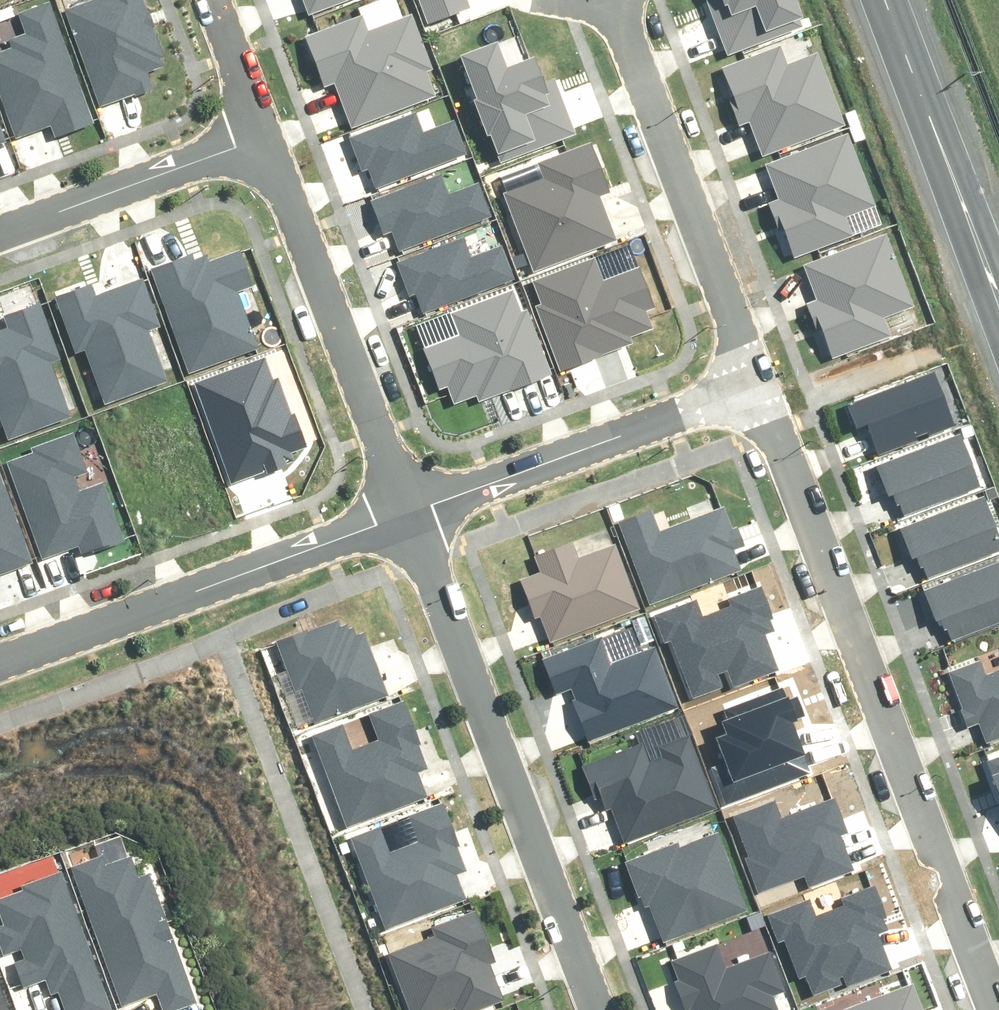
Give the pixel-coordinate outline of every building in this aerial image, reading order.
[(99,107),(153,88),(148,72),(163,66),(160,59),(165,57),(144,0),(90,0),(64,9),(99,107)] [(309,13),(344,0),(304,0),(309,13)] [(16,138),(51,125),(55,137),(94,123),(49,2),(19,13),(26,34),(8,40),(13,53),(0,57),(0,95),(16,138)] [(307,36),(326,85),(335,82),(352,125),(437,93),(429,71),(434,69),(412,11),(372,26),(367,13),(307,36)] [(350,139),(362,170),(367,168),(376,189),(466,153),(453,120),(423,132),(415,113),(350,139)] [(374,202),(387,233),(392,231),(400,252),(490,215),(477,183),(447,195),(439,176),(374,202)] [(398,264),(410,295),(415,293),(424,314),(514,277),(501,245),(471,257),(463,238),(398,264)] [(645,310),(652,307),(637,269),(602,283),(592,259),(532,282),(541,304),(536,306),(562,372),(633,344),(630,335),(652,327),(645,310)] [(427,351),(441,389),(449,386),(455,403),(477,395),(480,403),(552,376),(527,310),(521,312),(513,290),(453,313),(462,337),(427,351)]
